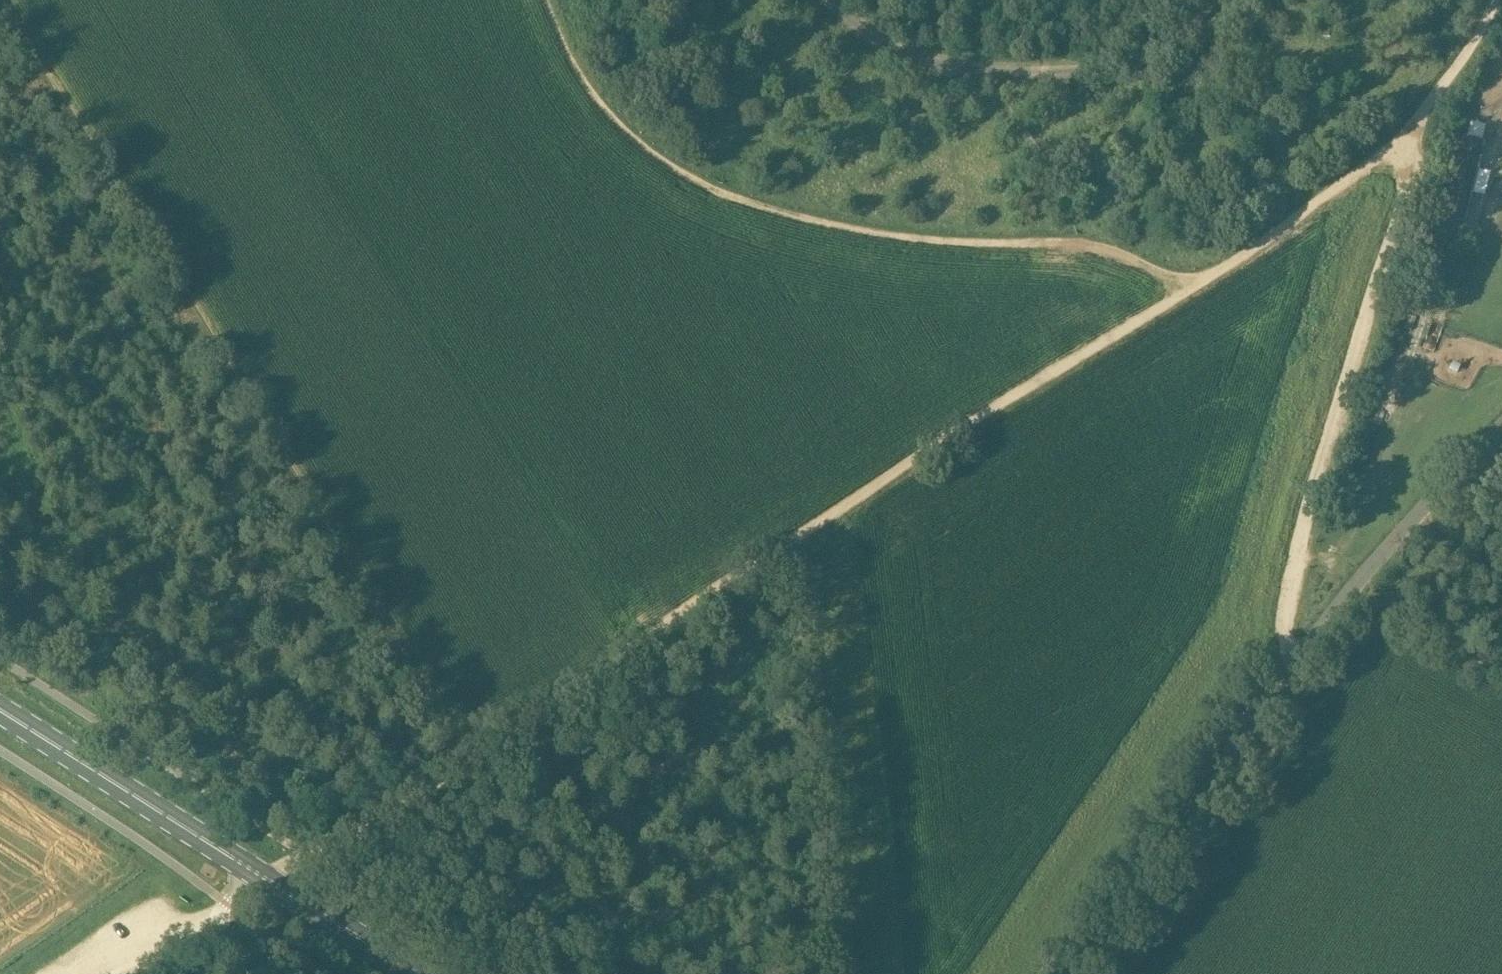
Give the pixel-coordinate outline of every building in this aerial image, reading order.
[(1464,136),(1443,220),(1450,222),(1465,226),(1487,142),(1464,136)]
